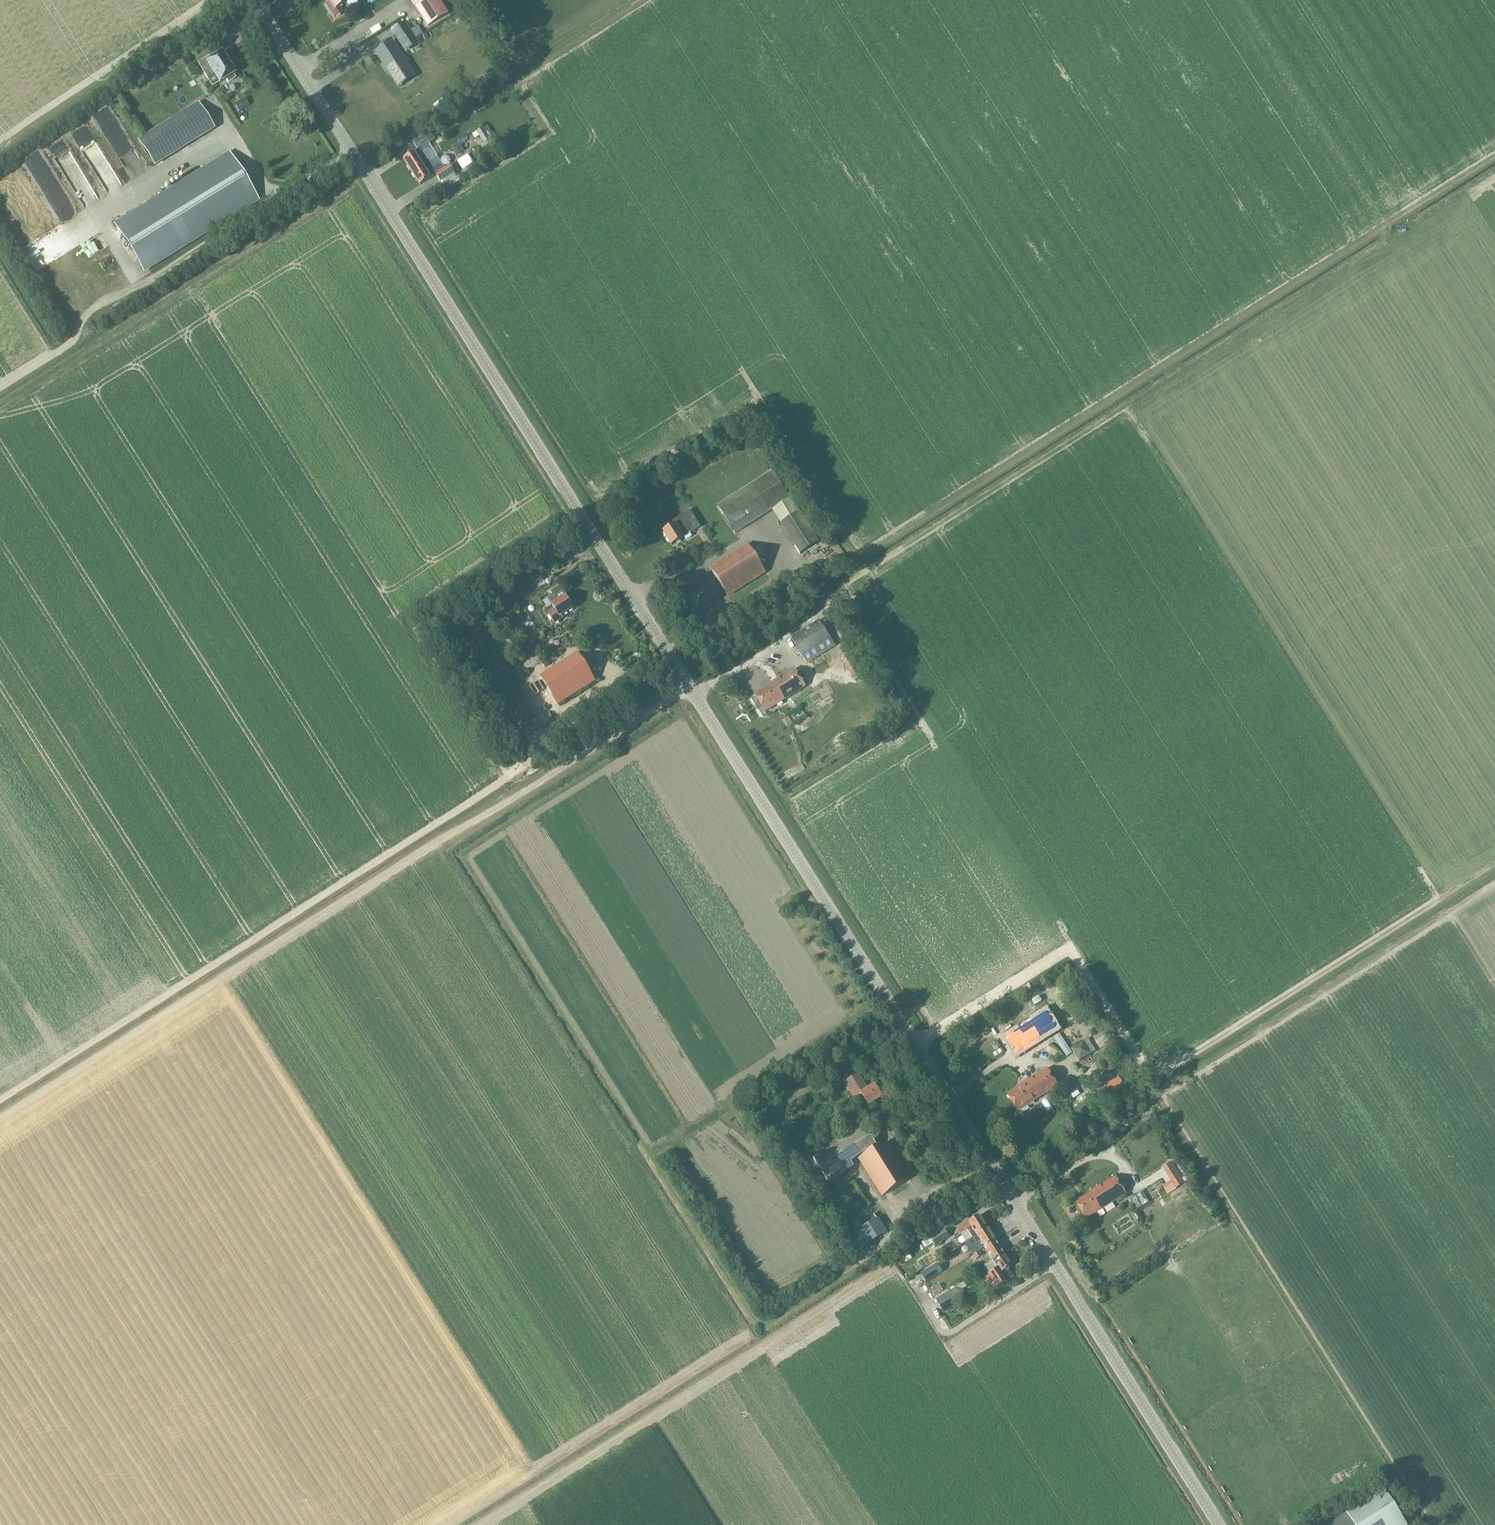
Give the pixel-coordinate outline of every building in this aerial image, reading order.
[(349,0),(328,0),(329,2),(325,4),(333,18),(342,12),(339,6),(349,0)] [(449,13),(440,0),(411,0),(427,26),(449,13)] [(391,40),(374,51),(393,81),(410,70),(391,40)] [(208,57),(198,63),(207,79),(214,75),(219,83),(226,79),(228,82),(235,78),(233,75),(235,73),(222,52),(209,59),(208,57)] [(234,103),(239,110),(249,105),(244,97),(234,103)] [(470,102),(474,112),(485,107),(481,98),(470,102)] [(198,103),(138,140),(154,165),(214,128),(198,103)] [(94,115),(130,178),(143,170),(107,107),(94,115)] [(69,134),(89,163),(101,156),(90,139),(93,137),(84,124),(69,134)] [(492,142),(488,136),(492,134),(487,125),(483,128),(469,137),(471,140),(479,135),(484,143),(481,145),(483,148),(492,142)] [(408,132),(412,140),(424,133),(421,126),(408,132)] [(412,172),(428,161),(423,153),(429,149),(426,145),(431,142),(426,135),(413,143),(418,150),(404,159),(412,172)] [(74,192),(88,184),(62,138),(47,146),(74,192)] [(447,152),(452,162),(459,158),(453,148),(447,152)] [(229,154),(115,224),(143,270),(257,199),(229,154)] [(78,226),(40,157),(27,164),(66,233),(78,226)] [(428,161),(412,172),(420,185),(431,178),(436,175),(440,182),(455,173),(450,165),(443,170),(440,165),(433,169),(428,161)] [(735,534),(789,498),(772,471),(717,506),(735,534)] [(663,531),(671,545),(684,537),(683,536),(689,531),(690,533),(701,527),(690,509),(672,521),(674,524),(663,531)] [(799,553),(819,541),(800,511),(781,523),(799,553)] [(728,596),(765,572),(747,544),(710,568),(728,596)] [(555,609),(548,613),(554,623),(562,618),(561,616),(573,608),(566,596),(568,595),(562,585),(551,591),(553,594),(548,597),(555,609)] [(501,604),(508,600),(505,593),(498,597),(501,604)] [(818,620),(791,637),(807,663),(812,669),(825,661),(821,654),(835,645),(818,620)] [(591,649),(598,645),(592,636),(586,640),(591,649)] [(558,704),(595,680),(577,652),(540,676),(558,704)] [(854,680),(864,674),(851,653),(841,659),(854,680)] [(765,711),(805,686),(794,669),(754,694),(765,711)] [(528,684),(536,679),(533,675),(525,680),(528,684)] [(1014,1036),(1024,1052),(1063,1028),(1053,1012),(1014,1036)] [(1017,1111),(1057,1086),(1047,1069),(1007,1094),(1017,1111)] [(857,1073),(842,1083),(848,1092),(849,1091),(854,1099),(861,1095),(868,1106),(882,1097),(874,1085),(867,1089),(857,1073)] [(1103,1100),(1124,1087),(1118,1077),(1097,1090),(1103,1100)] [(876,1145),(862,1122),(836,1139),(811,1155),(828,1182),(854,1166),(851,1161),(876,1145)] [(887,1141),(859,1159),(883,1196),(910,1178),(887,1141)] [(1175,1189),(1185,1183),(1172,1161),(1162,1167),(1175,1189)] [(1085,1219),(1125,1193),(1114,1177),(1075,1202),(1085,1219)] [(864,1246),(875,1239),(887,1232),(878,1217),(877,1218),(854,1182),(838,1192),(860,1228),(855,1232),(859,1239),(854,1242),(858,1250),(864,1246)] [(972,1237),(987,1228),(978,1215),(956,1229),(959,1234),(965,1230),(966,1231),(967,1231),(972,1237)] [(972,1255),(995,1241),(987,1228),(972,1237),(972,1238),(972,1237),(976,1243),(974,1244),(976,1247),(970,1250),(972,1255)] [(944,1229),(929,1239),(934,1247),(949,1237),(944,1229)] [(992,1260),(1003,1253),(995,1241),(972,1255),(974,1256),(977,1261),(982,1257),(980,1253),(985,1250),(992,1260)] [(899,1266),(912,1258),(907,1251),(901,1255),(902,1256),(895,1260),(899,1266)] [(1003,1253),(992,1260),(997,1268),(988,1274),(997,1287),(1013,1277),(1008,1268),(1011,1266),(1003,1253)] [(925,1282),(942,1272),(937,1263),(920,1274),(925,1282)] [(933,1295),(941,1289),(937,1284),(929,1290),(933,1295)] [(960,1301),(954,1290),(937,1301),(943,1311),(960,1301)] [(1383,1488),(1326,1524),(1406,1524),(1383,1488)]
